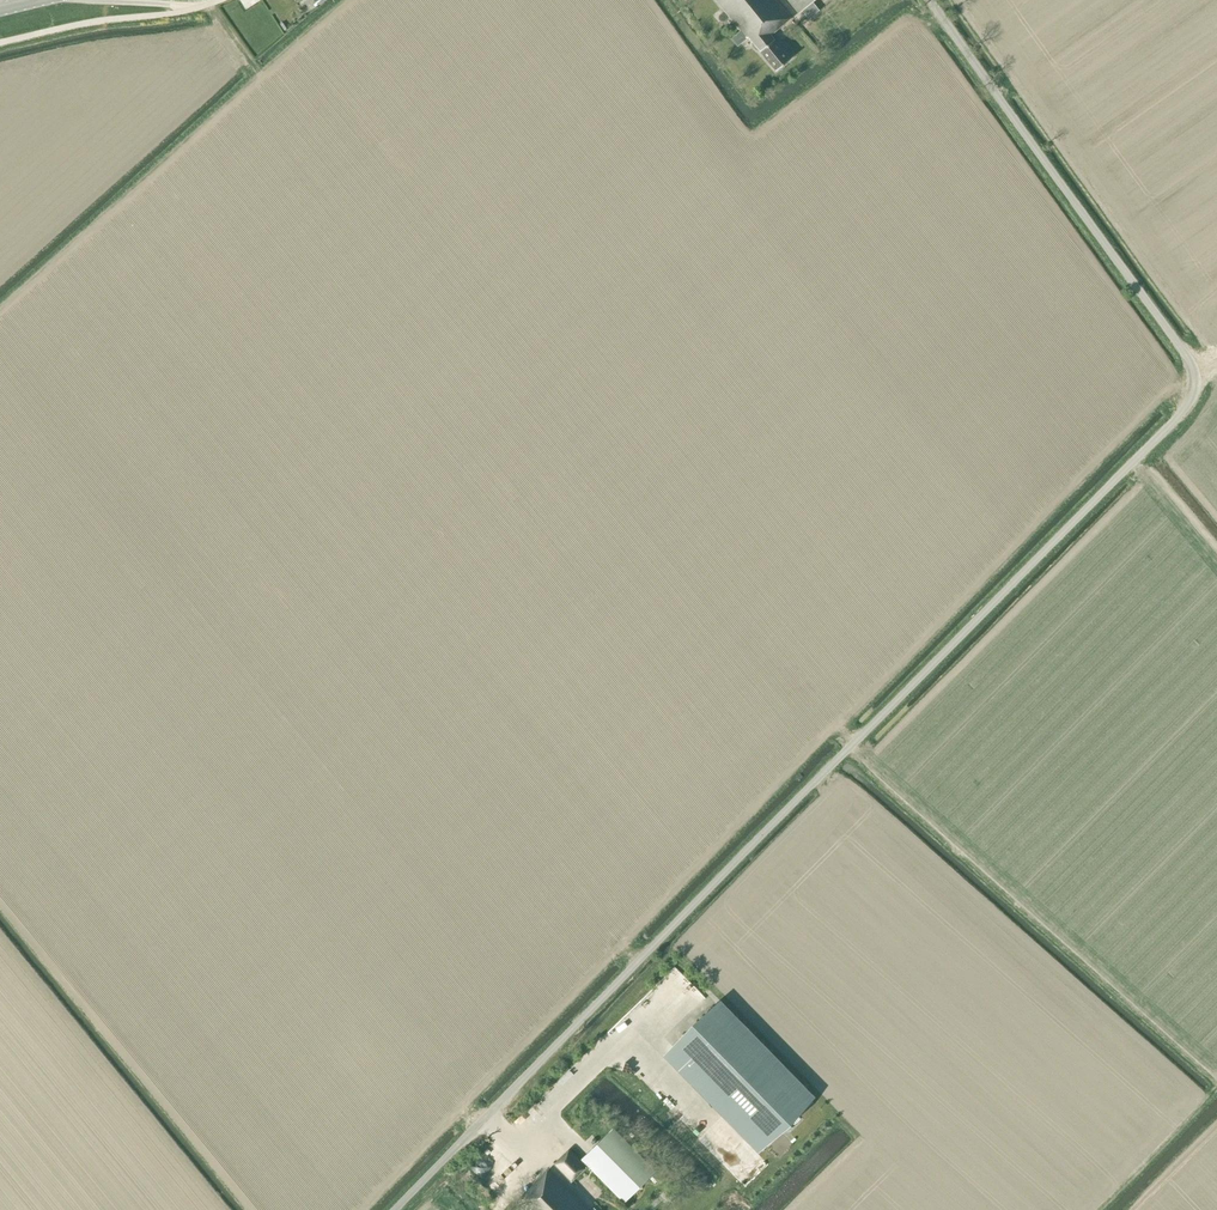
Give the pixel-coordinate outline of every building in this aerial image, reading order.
[(727,13),(747,38),(749,37),(753,42),(753,45),(756,49),(759,49),(776,70),(790,59),(771,35),(791,18),(777,0),(716,0),(727,13)] [(798,13),(814,0),(788,0),(798,13)] [(809,1097),(715,1004),(672,1047),(766,1140),(809,1097)] [(655,1170),(612,1127),(581,1159),(624,1202),(655,1170)] [(553,1164),(570,1181),(585,1167),(568,1150),(553,1164)] [(515,1201),(524,1209),(589,1209),(548,1169),(515,1201)]
